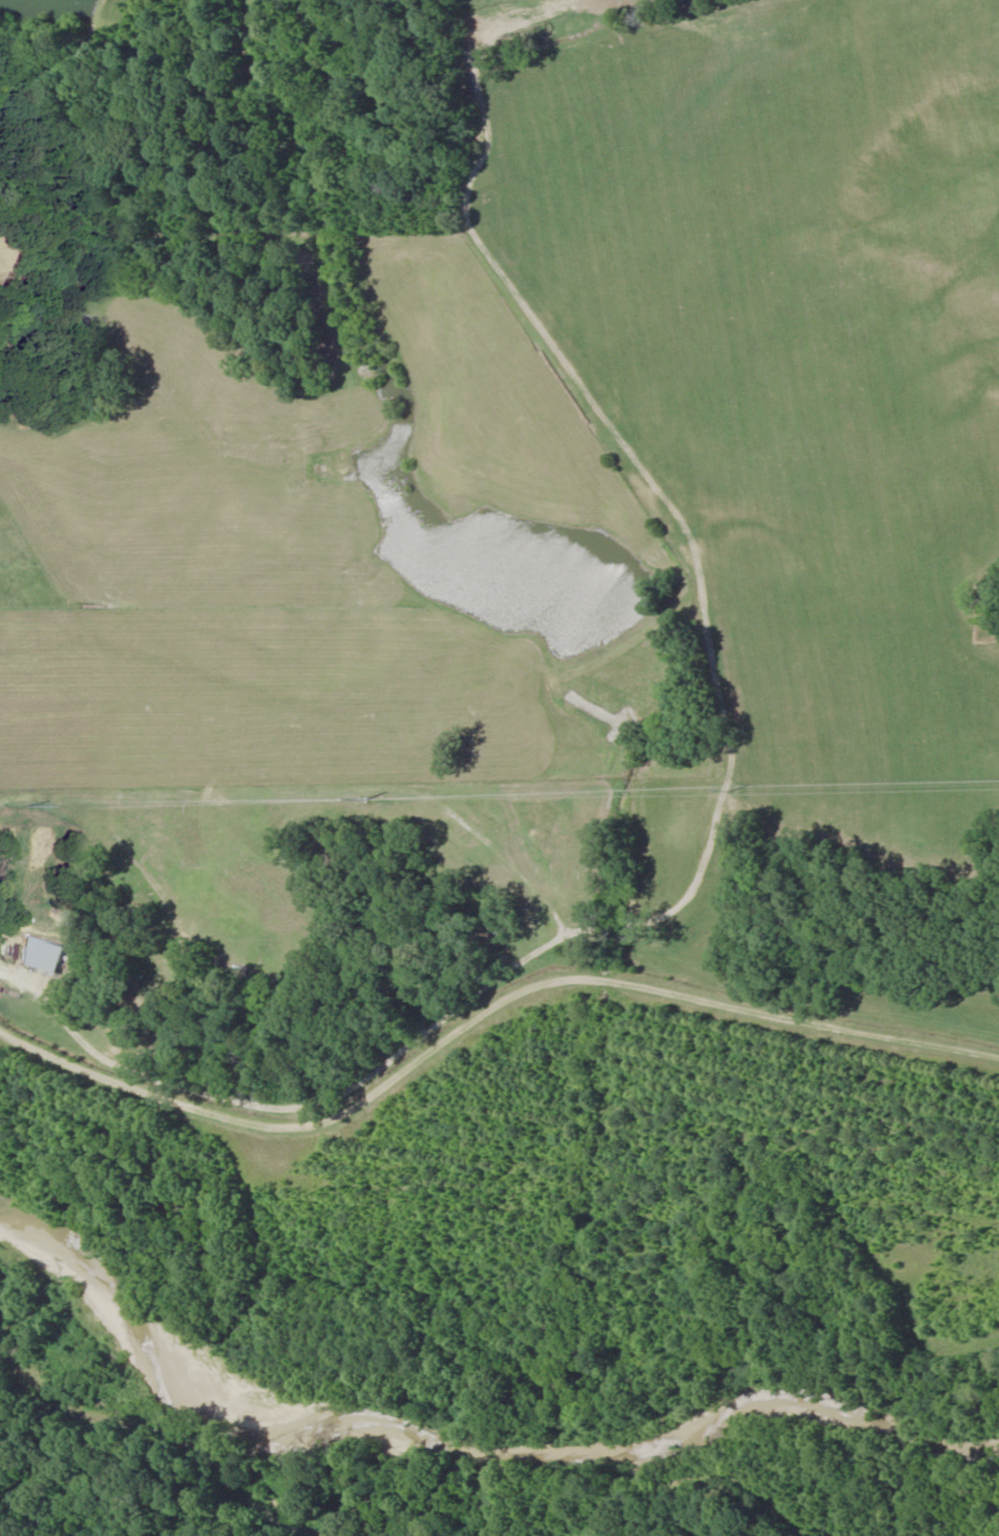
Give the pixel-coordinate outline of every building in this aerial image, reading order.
[(65,947),(21,937),(15,966),(59,975),(65,947)]
